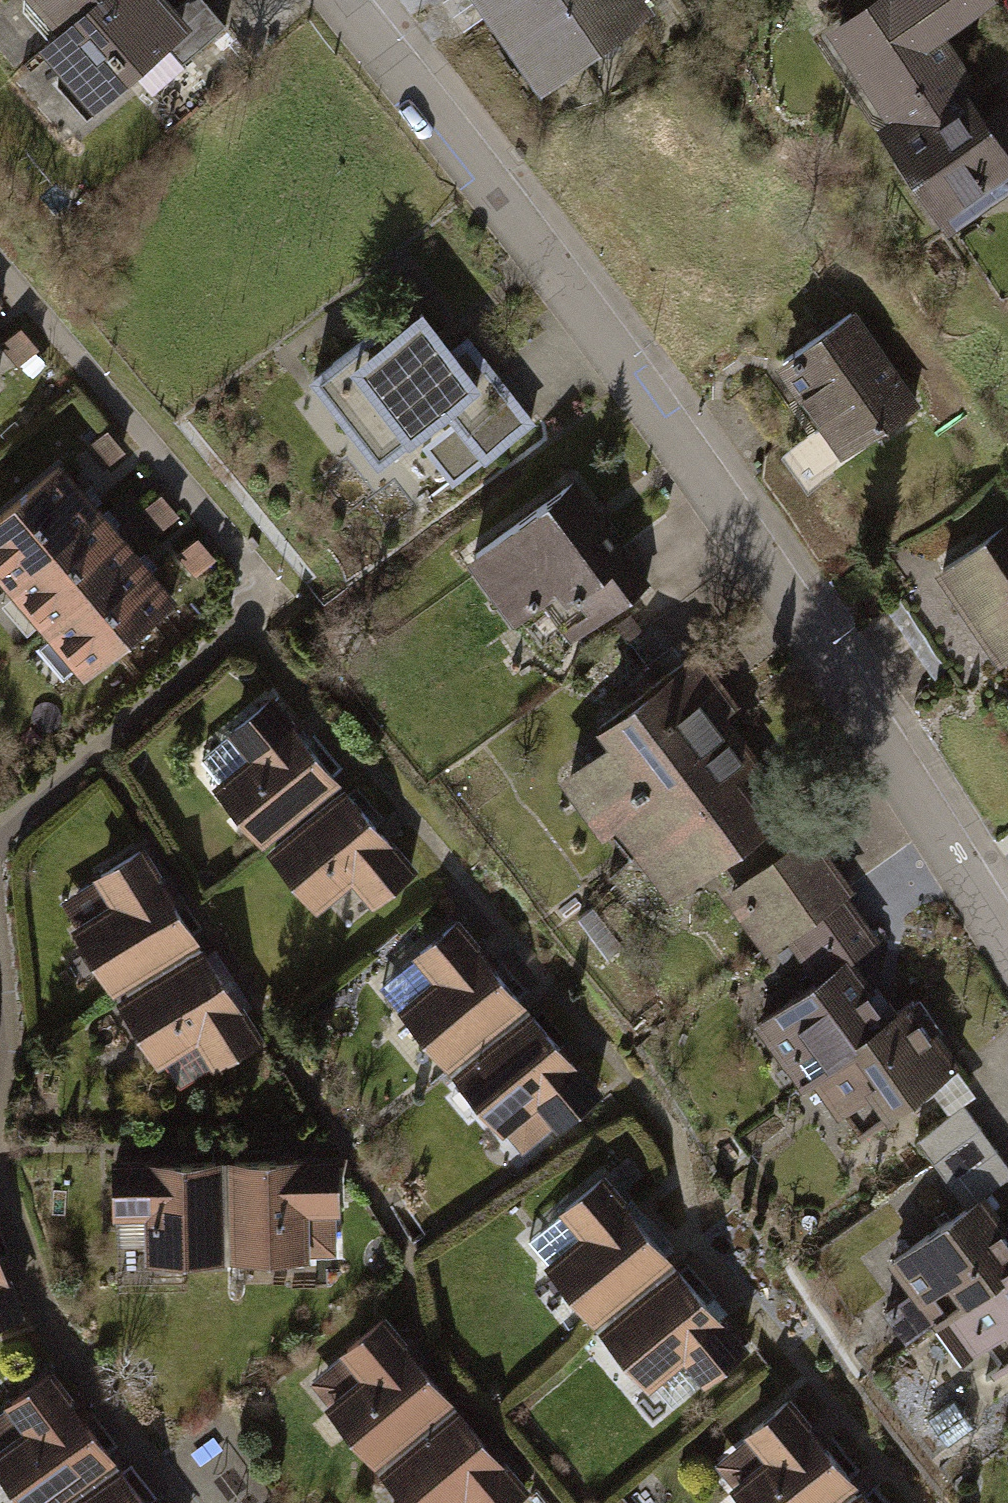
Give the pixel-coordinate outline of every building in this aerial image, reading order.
[(93,116),(168,48),(197,23),(181,5),(177,0),(118,0),(112,5),(108,0),(96,0),(62,29),(37,51),(93,116)] [(62,29),(96,0),(37,0),(62,29)] [(202,0),(187,0),(181,5),(197,23),(168,48),(184,66),(225,27),(202,0)] [(541,71),(639,3),(637,0),(491,0),(541,71)] [(824,17),(965,228),(1007,199),(1007,132),(944,36),(999,0),(850,0),(824,17)] [(859,308),(773,364),(842,460),(928,404),(859,308)] [(393,313),(308,378),(379,470),(447,418),(451,423),(421,446),(453,487),(536,423),(469,337),(452,350),(422,312),(404,327),(393,313)] [(64,461),(0,514),(0,571),(87,674),(178,597),(64,461)] [(574,482),(464,564),(513,629),(544,605),(580,652),(658,593),(574,482)] [(942,571),(1003,664),(1007,660),(1007,523),(942,571)] [(775,759),(700,649),(549,755),(662,908),(780,830),(744,781),(775,759)] [(262,841),(340,780),(273,697),(228,732),(249,758),(216,783),(262,841)] [(348,784),(270,847),(318,906),(353,878),(372,901),(415,867),(348,784)] [(802,837),(724,892),(769,955),(789,940),(817,980),(854,953),(874,939),(802,837)] [(146,842),(93,872),(114,911),(83,928),(112,981),(197,934),(146,842)] [(527,997),(460,915),(412,953),(431,977),(401,1002),(448,1060),(527,997)] [(204,939),(115,991),(155,1059),(201,1033),(214,1057),(258,1032),(204,939)] [(817,980),(760,1023),(806,1086),(820,1076),(901,1016),(854,953),(817,980)] [(530,1002),(451,1068),(497,1123),(537,1090),(560,1118),(600,1086),(530,1002)] [(861,1134),(961,1061),(917,1003),(901,1016),(820,1076),(861,1134)] [(921,1137),(970,1206),(1007,1179),(1007,1169),(964,1107),(921,1137)] [(219,1156),(108,1161),(111,1222),(144,1221),(146,1266),(223,1262),(219,1156)] [(339,1157),(232,1156),(231,1255),(305,1256),(306,1209),(339,1209),(339,1157)] [(673,1254),(605,1176),(565,1211),(583,1231),(550,1260),(600,1317),(673,1254)] [(982,1198),(893,1259),(936,1320),(1007,1270),(1007,1236),(982,1198)] [(679,1260),(606,1325),(656,1382),(685,1356),(709,1383),(753,1344),(679,1260)] [(15,1309),(0,1262),(0,1314),(15,1309)] [(1006,1366),(1007,1365),(1007,1270),(936,1320),(962,1356),(986,1339),(1006,1366)] [(361,1379),(330,1403),(375,1459),(456,1395),(385,1307),(336,1347),(361,1379)] [(49,1370),(6,1404),(23,1426),(0,1444),(0,1468),(28,1502),(48,1502),(114,1451),(49,1370)] [(795,1398),(750,1435),(769,1458),(733,1487),(747,1502),(834,1502),(863,1479),(795,1398)] [(386,1474),(413,1502),(461,1502),(467,1498),(472,1502),(506,1502),(528,1482),(458,1407),(386,1474)] [(70,1502),(156,1502),(125,1462),(70,1502)] [(842,1502),(885,1502),(867,1482),(842,1502)]
